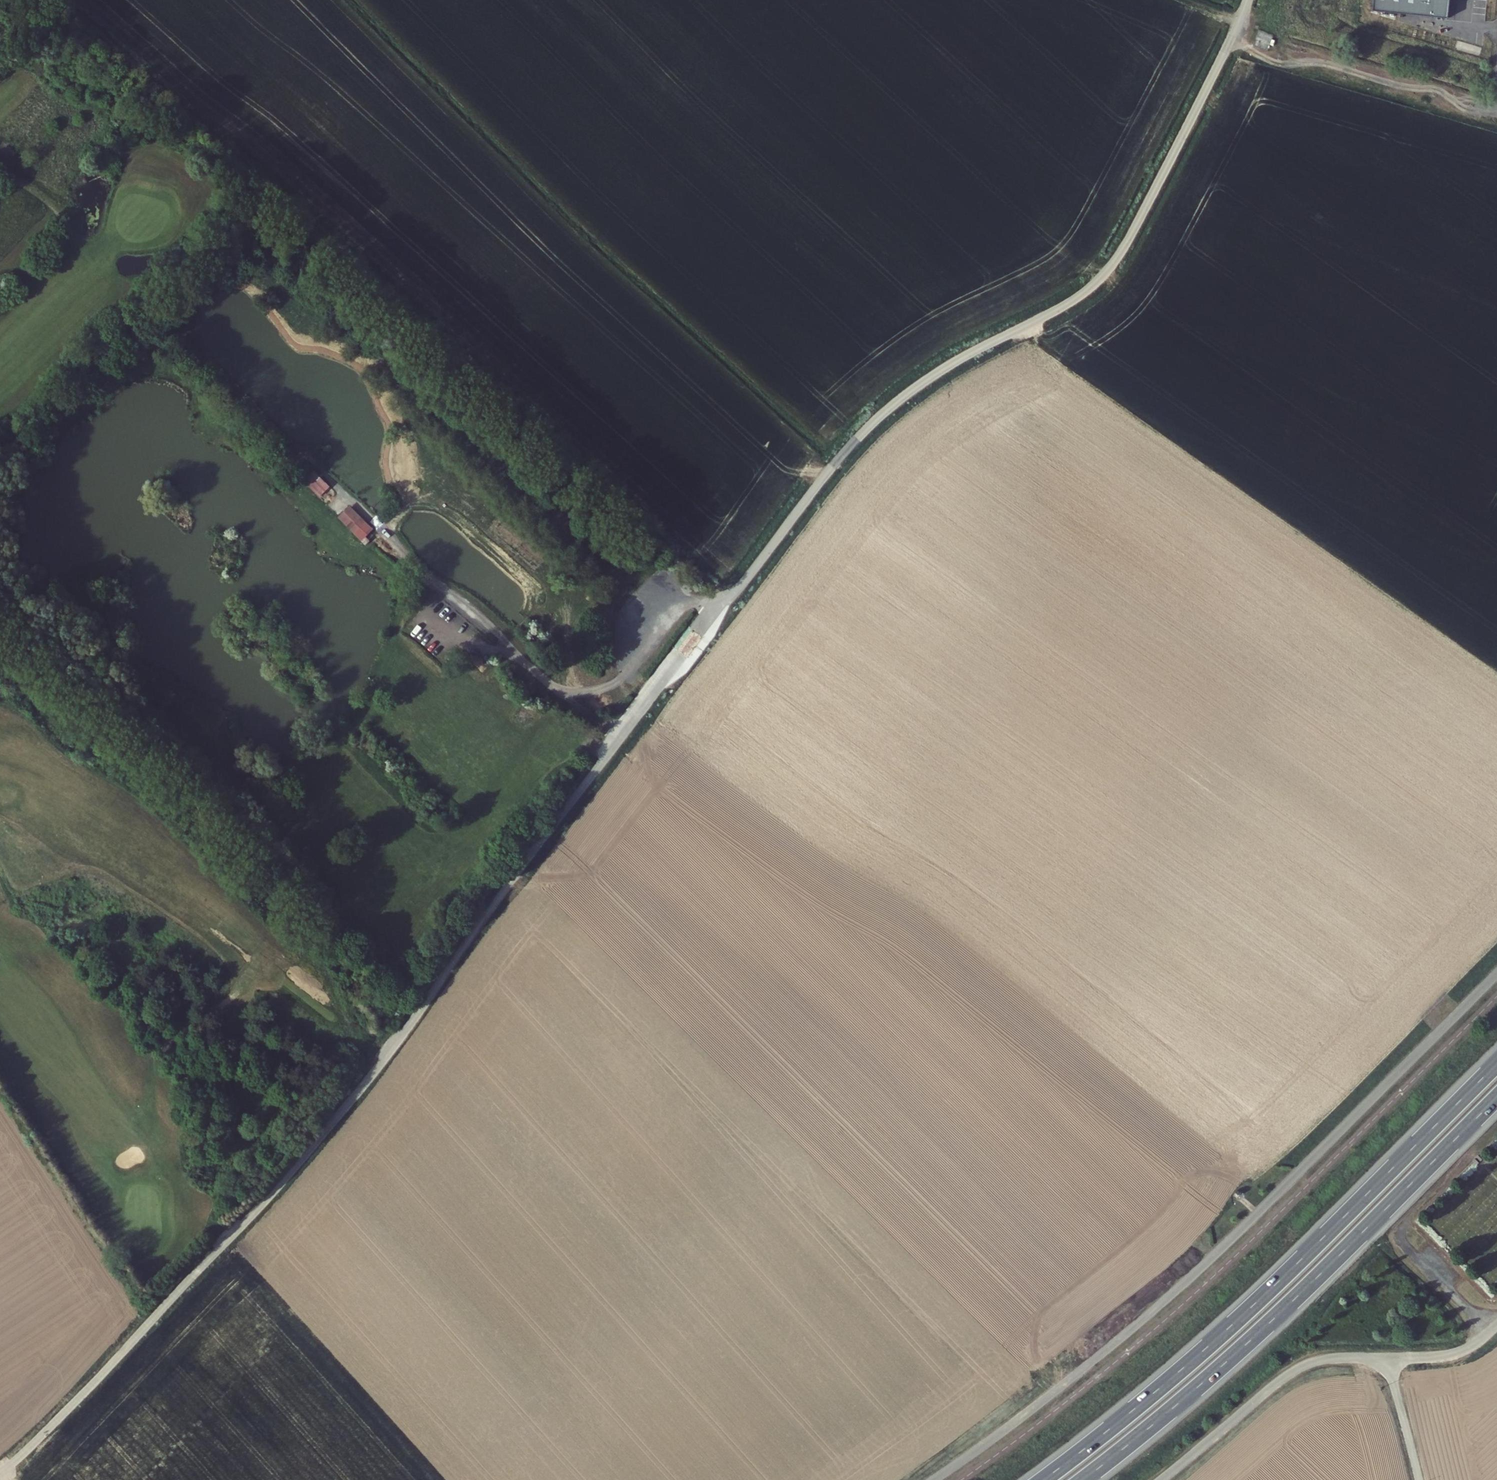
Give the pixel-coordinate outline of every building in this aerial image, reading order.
[(1449,0),(1372,0),(1371,11),(1447,19),(1449,0)] [(1259,32),(1258,39),(1269,42),(1271,35),(1259,32)] [(267,457),(278,444),(270,438),(259,451),(267,457)] [(277,465),(288,452),(278,444),(267,457),(277,465)] [(315,485),(322,478),(309,468),(297,483),(309,493),(315,485)] [(316,499),(322,491),(315,485),(309,493),(316,499)] [(339,515),(362,540),(373,529),(350,504),(339,515)]
